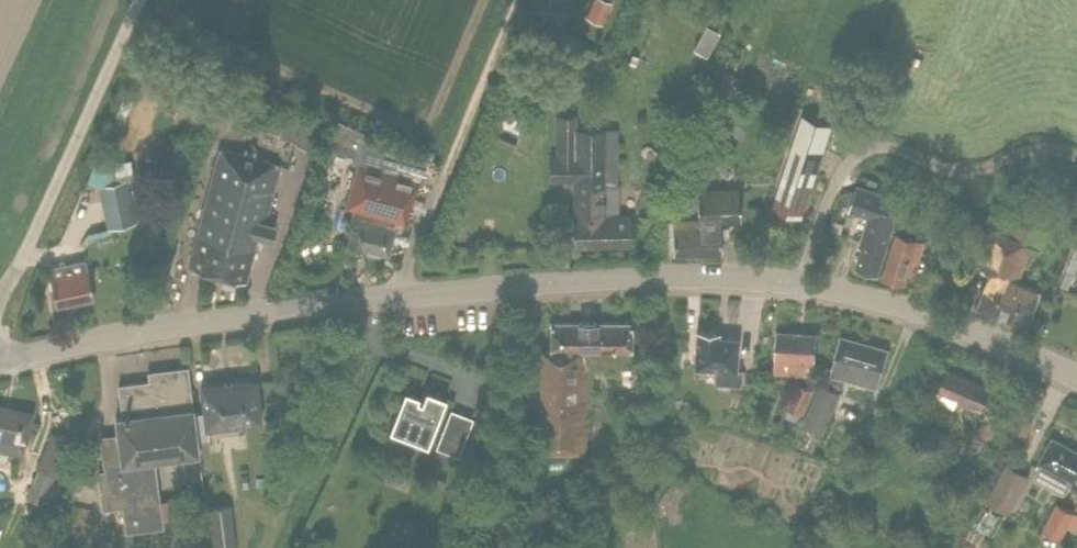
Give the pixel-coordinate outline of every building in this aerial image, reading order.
[(609,0),(592,0),(585,16),(602,23),(612,1),(609,0)] [(628,215),(618,215),(618,187),(615,187),(616,122),(576,121),(576,114),(555,114),(555,153),(548,153),(548,182),(575,182),(574,246),(629,245),(628,215)] [(831,123),(804,115),(774,207),(801,215),(831,123)] [(330,148),(354,155),(361,130),(338,123),(330,148)] [(275,225),(265,222),(280,164),(219,148),(188,266),(245,281),(257,235),(271,239),(275,225)] [(135,223),(126,180),(135,177),(130,158),(111,162),(106,176),(105,184),(96,186),(105,230),(135,223)] [(403,221),(419,180),(358,163),(347,202),(353,204),(350,217),(354,218),(347,245),(362,249),(362,247),(388,254),(394,228),(401,230),(404,221),(403,221)] [(878,271),(893,222),(901,197),(858,184),(850,209),(869,215),(861,240),(864,241),(857,265),(878,271)] [(740,185),(698,186),(699,219),(672,220),(673,253),(721,252),(720,218),(741,218),(740,185)] [(1040,249),(1050,223),(1020,211),(1010,236),(996,231),(982,267),(992,272),(978,305),(1026,325),(1040,290),(1018,281),(1032,246),(1040,249)] [(915,273),(923,248),(925,241),(897,232),(883,276),(905,282),(908,271),(915,273)] [(86,259),(67,263),(48,267),(56,306),(94,298),(86,259)] [(631,367),(632,322),(551,321),(550,351),(542,351),(542,393),(527,393),(526,455),(585,454),(586,403),(587,366),(631,367)] [(694,367),(697,367),(715,368),(714,383),(734,384),(734,390),(739,390),(739,384),(741,384),(742,369),(736,369),(738,338),(718,336),(719,332),(697,330),(694,367)] [(814,374),(817,334),(777,331),(774,371),(814,374)] [(877,387),(888,349),(841,336),(833,367),(852,373),(850,380),(877,387)] [(198,453),(196,439),(193,413),(187,366),(176,368),(177,377),(118,384),(122,416),(115,417),(118,434),(100,436),(104,464),(154,458),(198,453)] [(623,382),(630,385),(636,381),(636,367),(619,367),(619,372),(623,372),(623,382)] [(981,410),(982,408),(991,387),(947,368),(934,398),(950,404),(928,453),(972,471),(985,443),(958,431),(966,412),(972,415),(975,408),(981,410)] [(204,411),(193,413),(196,439),(208,437),(207,427),(261,420),(255,379),(201,386),(204,411)] [(799,383),(788,408),(802,413),(812,389),(799,383)] [(823,433),(841,392),(820,384),(803,424),(823,433)] [(417,431),(430,436),(445,396),(425,388),(421,400),(417,398),(419,394),(404,389),(389,429),(402,434),(417,431)] [(31,413),(0,406),(0,444),(24,448),(31,413)] [(464,440),(441,431),(435,447),(458,456),(464,440)] [(1052,437),(1037,466),(1039,467),(1037,471),(1036,473),(1037,476),(1063,490),(1067,489),(1070,484),(1076,487),(1076,450),(1052,437)] [(86,466),(96,465),(94,452),(85,453),(86,466)] [(0,453),(0,467),(11,468),(13,455),(0,453)] [(161,505),(154,458),(104,464),(105,472),(97,473),(102,509),(121,507),(125,532),(163,527),(161,505)] [(1009,512),(1030,474),(1007,461),(986,499),(1009,512)] [(1060,538),(1075,511),(1058,502),(1043,529),(1060,538)] [(236,547),(230,504),(208,506),(214,547),(231,547),(236,547)]
